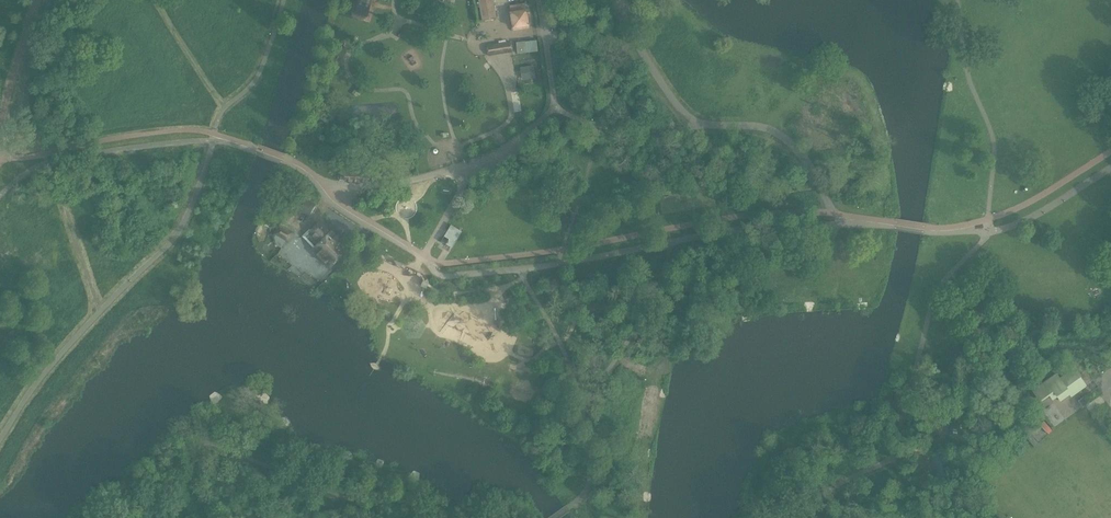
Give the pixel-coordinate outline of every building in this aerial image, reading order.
[(355,14),(367,17),(372,0),(359,0),(355,14)] [(482,22),(496,19),(493,0),(478,0),(482,22)] [(525,4),(510,6),(514,31),(529,29),(525,4)] [(403,29),(397,36),(399,38),(405,31),(403,29)] [(332,57),(343,60),(348,45),(337,41),(332,57)] [(526,41),(516,43),(518,54),(527,53),(538,52),(537,41),(526,42),(526,41)] [(487,47),(488,56),(512,52),(511,43),(487,47)] [(522,69),(524,79),(535,78),(533,67),(522,69)] [(358,87),(354,92),(358,95),(362,90),(358,87)] [(514,92),(508,94),(514,120),(519,119),(518,114),(523,113),(519,97),(515,97),(514,92)] [(299,210),(310,216),(316,205),(305,198),(299,210)] [(310,229),(302,236),(314,249),(331,267),(334,263),(335,264),(338,261),(337,261),(346,252),(349,249),(346,246),(343,243),(332,232),(330,233),(329,232),(320,223),(311,231),(310,229)] [(451,225),(444,237),(445,237),(449,240),(446,245),(452,248),(453,249),(463,232),(460,230),(451,225)] [(281,229),(278,234),(287,239),(290,234),(281,229)] [(1033,392),(1040,402),(1049,396),(1053,401),(1058,397),(1061,400),(1070,394),(1072,396),(1087,386),(1074,369),(1061,379),(1058,374),(1033,392)] [(1079,401),(1083,407),(1089,403),(1084,397),(1079,401)] [(1047,422),(1033,430),(1038,440),(1053,432),(1047,422)]
